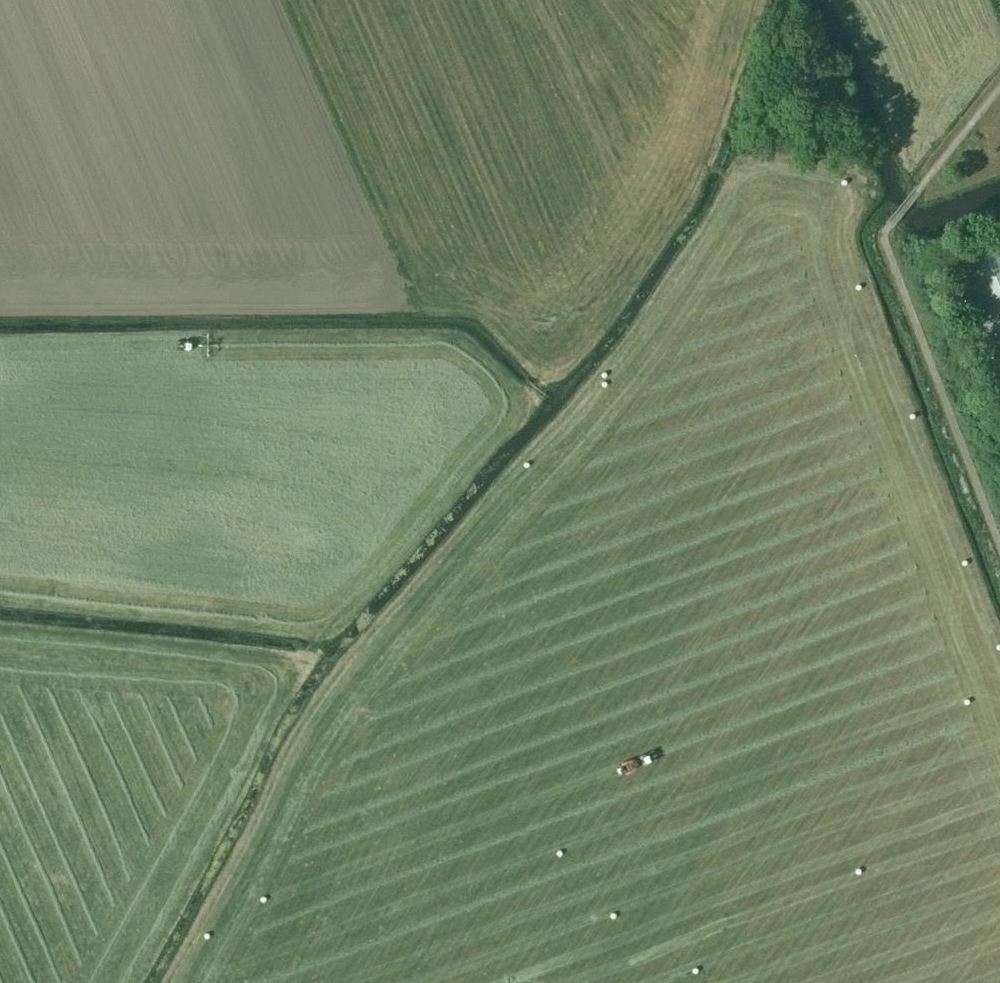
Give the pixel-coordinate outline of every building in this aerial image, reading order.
[(951,258),(999,386),(999,239),(951,258)]
